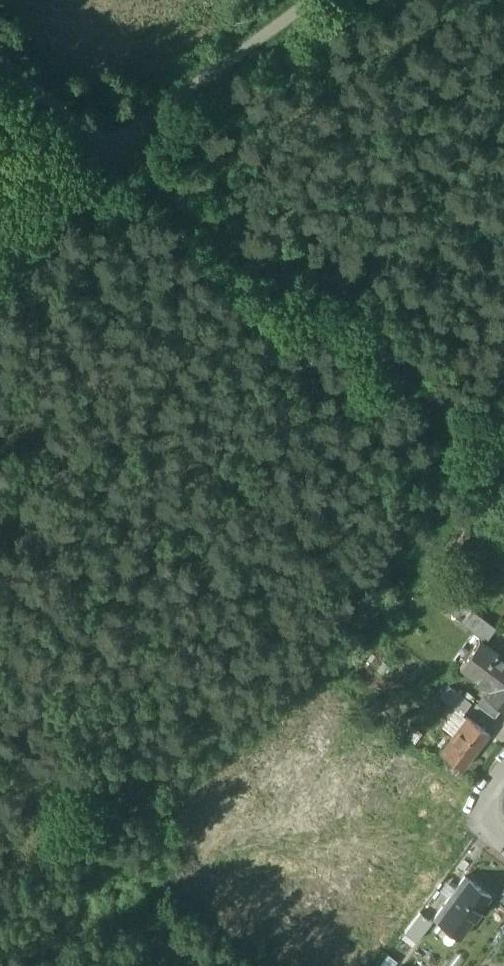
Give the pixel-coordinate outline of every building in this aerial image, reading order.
[(489,627),(470,611),(462,622),(481,637),(489,627)] [(479,640),(459,665),(488,687),(483,694),(500,706),(503,710),(503,660),(479,640)] [(465,701),(454,692),(448,699),(459,709),(465,701)] [(500,706),(483,694),(476,703),(492,716),(500,706)] [(487,733),(465,717),(440,750),(461,767),(487,733)] [(463,877),(433,916),(459,936),(489,896),(463,877)] [(431,919),(419,911),(404,931),(415,940),(431,919)]
